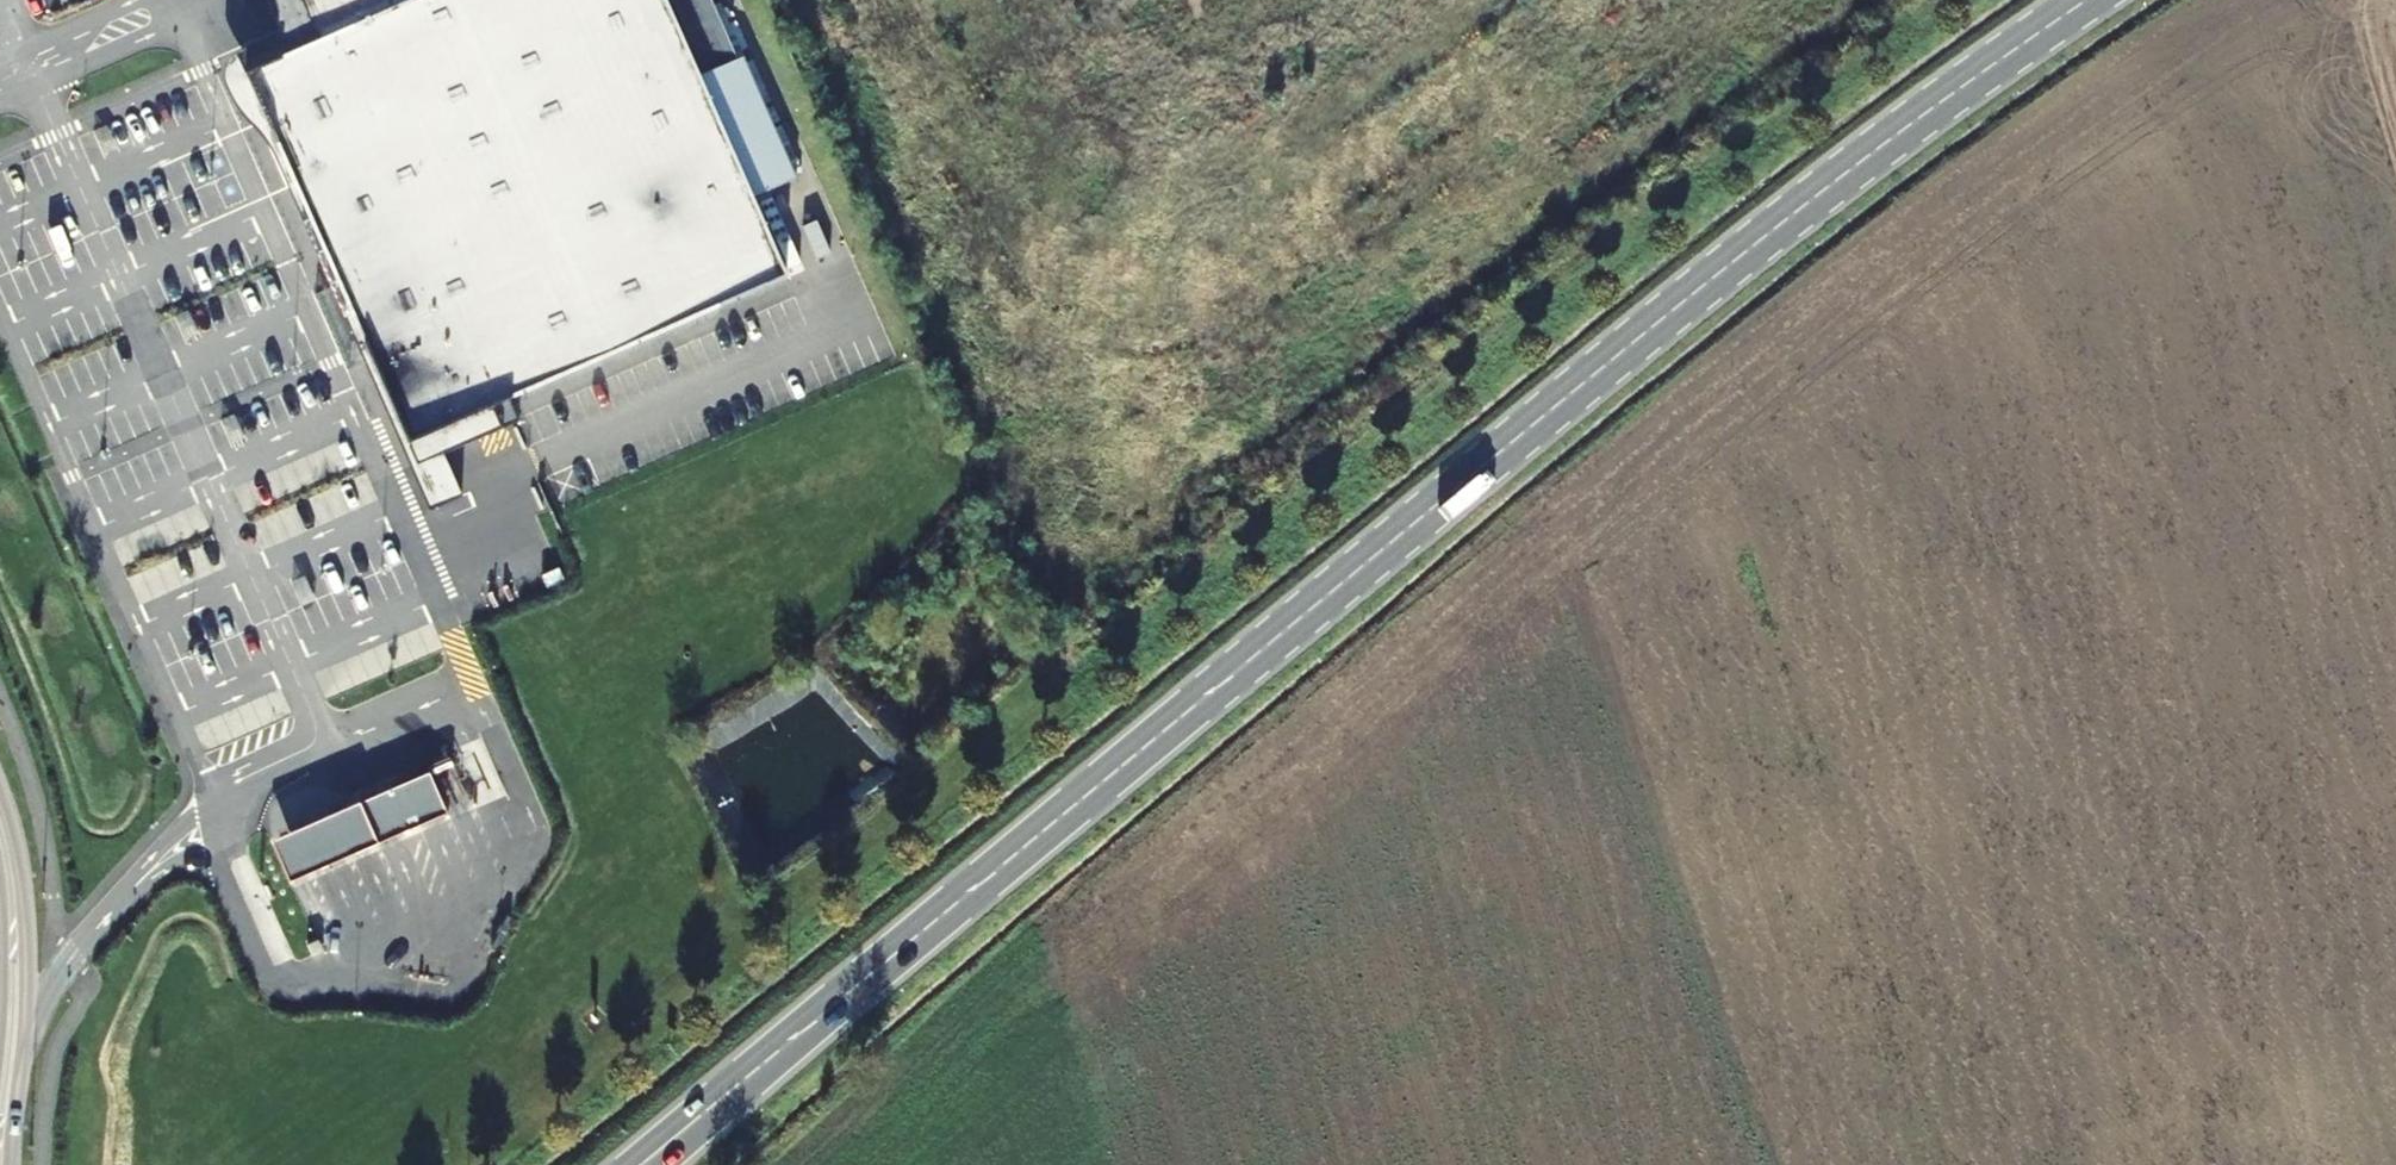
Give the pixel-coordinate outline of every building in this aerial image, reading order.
[(416,467),(443,455),(520,422),(509,400),(785,279),(663,0),(414,0),(316,43),(244,75),(416,467)] [(316,43),(414,0),(297,0),(316,43)] [(443,455),(416,467),(435,509),(462,497),(443,455)] [(271,833),(289,875),(446,809),(428,767),(271,833)]
